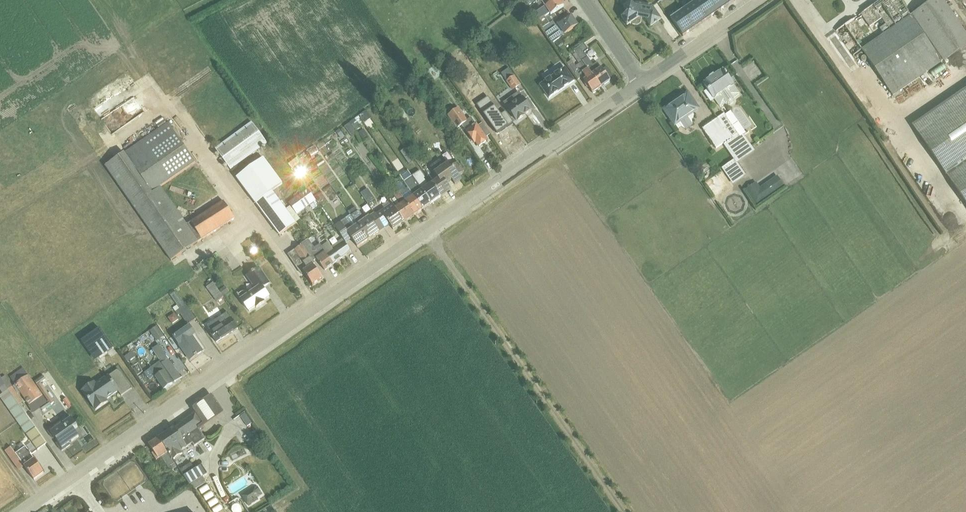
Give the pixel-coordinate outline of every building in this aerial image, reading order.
[(524,2),(533,15),(555,0),(541,0),(539,2),(537,0),(527,0),(524,2)] [(533,15),(543,28),(553,21),(553,20),(558,17),(555,13),(547,19),(545,16),(550,13),(551,15),(564,6),(560,0),(555,0),(533,15)] [(707,19),(718,12),(710,0),(699,0),(695,2),(707,19)] [(718,12),(729,4),(728,2),(727,0),(710,0),(718,12)] [(836,31),(853,55),(862,49),(894,95),(942,62),(965,46),(965,32),(944,0),(933,0),(932,1),(911,14),(901,0),(880,0),(836,31)] [(626,14),(621,17),(627,26),(631,23),(633,24),(635,25),(637,25),(639,25),(639,24),(640,23),(641,23),(641,21),(642,19),(646,20),(651,27),(662,19),(652,5),(637,3),(635,5),(632,1),(623,7),(627,11),(626,14)] [(684,10),(695,28),(696,27),(707,19),(695,2),(684,10)] [(695,28),(684,10),(674,17),(672,19),(683,36),(695,28)] [(553,21),(543,28),(553,43),(578,26),(571,15),(556,25),(553,21)] [(561,39),(554,44),(556,48),(564,43),(561,39)] [(575,49),(601,87),(610,80),(609,78),(613,75),(607,67),(603,70),(598,62),(593,65),(584,52),(588,49),(584,43),(575,49)] [(601,87),(575,49),(572,51),(580,63),(576,66),(572,60),(567,63),(578,79),(582,77),(593,92),(601,87)] [(749,57),(738,65),(748,79),(759,71),(749,57)] [(424,67),(429,76),(435,72),(430,63),(424,67)] [(535,72),(539,79),(552,72),(549,65),(535,72)] [(566,67),(540,85),(549,99),(576,81),(566,67)] [(509,68),(502,73),(513,91),(521,85),(509,68)] [(708,89),(715,99),(715,98),(721,107),(727,103),(729,104),(732,104),(734,103),(735,100),(734,98),(740,93),(723,69),(715,75),(714,73),(710,76),(710,78),(703,83),(708,89)] [(911,125),(965,203),(965,87),(918,120),(911,125)] [(715,99),(708,89),(704,92),(711,101),(715,99)] [(520,92),(504,103),(517,122),(533,111),(520,92)] [(688,93),(665,109),(676,126),(679,129),(682,127),(686,129),(693,124),(693,119),(694,119),(695,114),(694,113),(699,110),(688,93)] [(438,99),(437,99),(443,108),(444,107),(449,103),(443,95),(438,99)] [(478,112),(489,104),(484,96),(473,104),(478,112)] [(486,136),(478,125),(477,123),(476,124),(471,117),(467,120),(459,108),(449,116),(457,128),(462,125),(466,131),(475,144),(476,144),(479,148),(489,141),(486,136)] [(495,136),(506,126),(490,109),(479,118),(495,136)] [(719,117),(747,156),(755,150),(743,133),(746,131),(731,110),(725,114),(725,113),(719,117)] [(501,111),(497,114),(505,126),(509,123),(501,111)] [(367,112),(361,116),(364,122),(370,118),(367,112)] [(350,122),(355,131),(365,124),(358,116),(350,122)] [(747,156),(719,117),(703,128),(717,147),(724,142),(735,159),(723,167),(725,171),(734,183),(747,174),(738,162),(747,156)] [(251,122),(215,149),(231,170),(267,144),(251,122)] [(355,131),(350,122),(344,126),(352,136),(357,132),(355,131)] [(478,125),(486,136),(489,134),(490,134),(490,133),(483,122),(482,123),(481,123),(480,124),(478,125)] [(168,123),(105,166),(171,262),(235,218),(223,201),(187,226),(161,187),(196,163),(168,123)] [(340,129),(336,131),(341,139),(345,136),(340,129)] [(364,129),(358,133),(363,139),(368,136),(364,129)] [(315,146),(307,150),(311,156),(319,152),(315,146)] [(406,147),(401,151),(409,164),(415,160),(406,147)] [(437,154),(441,160),(446,157),(443,151),(437,154)] [(322,161),(332,167),(336,160),(327,154),(322,161)] [(292,161),(289,163),(293,168),(295,166),(301,162),(298,157),(292,161)] [(297,215),(291,206),(286,210),(272,191),(283,183),(264,158),(237,178),(279,235),(301,220),(297,215)] [(438,192),(441,196),(451,189),(448,185),(453,181),(455,185),(462,180),(459,175),(465,171),(458,161),(453,165),(450,161),(443,166),(439,160),(430,167),(438,178),(431,182),(438,191),(438,192)] [(412,176),(431,203),(441,196),(438,192),(438,191),(431,182),(428,184),(424,178),(425,178),(420,170),(412,176)] [(405,181),(411,177),(408,172),(402,176),(405,181)] [(757,181),(746,189),(757,205),(785,185),(778,174),(761,186),(757,181)] [(408,187),(423,209),(431,203),(412,176),(411,177),(405,181),(404,181),(408,187)] [(404,190),(406,188),(401,180),(396,184),(400,190),(403,188),(404,190)] [(398,191),(415,215),(423,209),(408,187),(406,188),(404,190),(403,188),(400,190),(398,191)] [(368,189),(361,193),(368,203),(375,198),(368,189)] [(291,206),(297,215),(316,202),(307,190),(290,202),(288,203),(291,206)] [(390,200),(405,222),(415,215),(398,191),(393,195),(395,197),(390,200)] [(376,214),(385,228),(390,225),(393,230),(405,222),(390,200),(382,205),(384,208),(376,214)] [(351,214),(369,239),(385,228),(376,214),(374,212),(365,219),(359,211),(358,211),(355,207),(349,211),(351,214)] [(342,239),(345,243),(351,238),(358,247),(369,239),(351,214),(341,222),(341,221),(334,226),(342,239)] [(308,252),(314,262),(317,259),(325,271),(334,264),(321,247),(320,245),(314,249),(308,239),(301,244),(308,252)] [(321,247),(334,264),(351,251),(345,243),(342,239),(331,247),(328,242),(321,247)] [(308,252),(301,244),(287,254),(301,274),(304,273),(313,285),(323,279),(314,266),(316,265),(314,262),(308,252)] [(242,292),(237,294),(249,311),(256,307),(257,308),(265,302),(264,301),(270,297),(266,292),(266,290),(265,288),(270,284),(259,267),(246,277),(255,289),(250,293),(248,292),(245,291),(242,292)] [(223,296),(219,291),(211,279),(207,282),(208,283),(206,284),(208,286),(206,288),(217,302),(224,297),(223,296)] [(219,291),(223,296),(230,292),(226,286),(219,291)] [(176,291),(170,295),(180,308),(175,312),(178,316),(180,314),(187,324),(196,319),(176,291)] [(228,312),(206,326),(217,342),(238,329),(228,312)] [(174,313),(168,317),(172,324),(179,320),(174,313)] [(150,330),(157,325),(152,318),(145,323),(150,330)] [(157,325),(150,330),(157,341),(165,336),(157,325)] [(190,325),(174,336),(190,360),(203,352),(193,337),(197,334),(190,325)] [(76,338),(89,363),(111,351),(99,327),(76,338)] [(132,351),(125,357),(128,362),(135,357),(132,351)] [(150,369),(154,376),(164,390),(181,378),(168,359),(163,363),(161,361),(150,369)] [(15,385),(29,376),(23,368),(10,378),(15,385)] [(119,368),(84,391),(96,410),(108,402),(106,400),(118,391),(122,396),(132,389),(119,368)] [(154,376),(150,369),(145,373),(149,379),(154,376)] [(9,389),(8,390),(19,405),(23,402),(13,387),(13,386),(6,375),(2,378),(6,384),(5,384),(9,389)] [(29,376),(15,385),(13,386),(18,394),(20,393),(30,406),(44,396),(29,375),(29,376)] [(2,378),(0,376),(0,389),(3,394),(8,390),(9,389),(5,384),(6,384),(2,378)] [(44,376),(35,382),(49,402),(41,408),(43,412),(52,406),(51,405),(55,402),(52,399),(54,397),(50,392),(49,393),(41,383),(46,379),(44,376)] [(3,394),(0,396),(0,397),(38,450),(47,444),(19,405),(8,390),(3,394)] [(198,427),(200,430),(224,413),(224,412),(213,396),(212,395),(211,396),(194,408),(193,409),(196,413),(203,423),(198,427)] [(71,405),(65,409),(70,416),(75,413),(74,411),(71,405)] [(181,425),(193,443),(195,446),(206,439),(200,430),(198,427),(203,423),(196,413),(181,424),(181,425)] [(245,413),(241,416),(248,426),(252,423),(245,413)] [(50,430),(48,431),(53,439),(55,437),(58,442),(57,444),(62,451),(71,445),(69,444),(79,437),(75,430),(78,427),(71,418),(63,424),(61,421),(49,429),(50,430)] [(159,439),(173,459),(183,453),(181,451),(193,443),(181,425),(175,428),(159,439)] [(239,426),(234,428),(245,447),(250,444),(239,426)] [(173,459),(159,439),(149,445),(154,452),(152,453),(157,460),(161,457),(169,468),(170,467),(172,470),(178,466),(173,459)] [(223,461),(241,452),(237,446),(220,455),(223,461)] [(11,447),(5,451),(19,471),(25,467),(34,480),(44,473),(26,447),(16,454),(11,447)] [(121,457),(130,469),(142,486),(147,482),(136,466),(139,464),(130,451),(121,457)] [(109,466),(124,489),(128,494),(129,493),(133,500),(139,496),(134,489),(136,489),(125,473),(130,469),(121,457),(109,466)] [(190,463),(180,470),(190,485),(208,475),(202,465),(195,470),(190,463)] [(101,482),(113,500),(121,495),(119,492),(124,489),(109,466),(99,473),(103,480),(101,482)] [(210,489),(207,484),(200,489),(202,493),(210,489)] [(257,486),(241,495),(248,506),(252,504),(252,503),(258,499),(257,497),(263,494),(261,492),(262,491),(259,487),(258,488),(257,486)] [(211,491),(204,495),(207,500),(214,495),(211,491)] [(219,502),(216,497),(208,502),(211,507),(219,502)] [(168,511),(195,511),(186,500),(168,511)] [(212,509),(214,511),(218,511),(223,509),(220,504),(212,509)]
